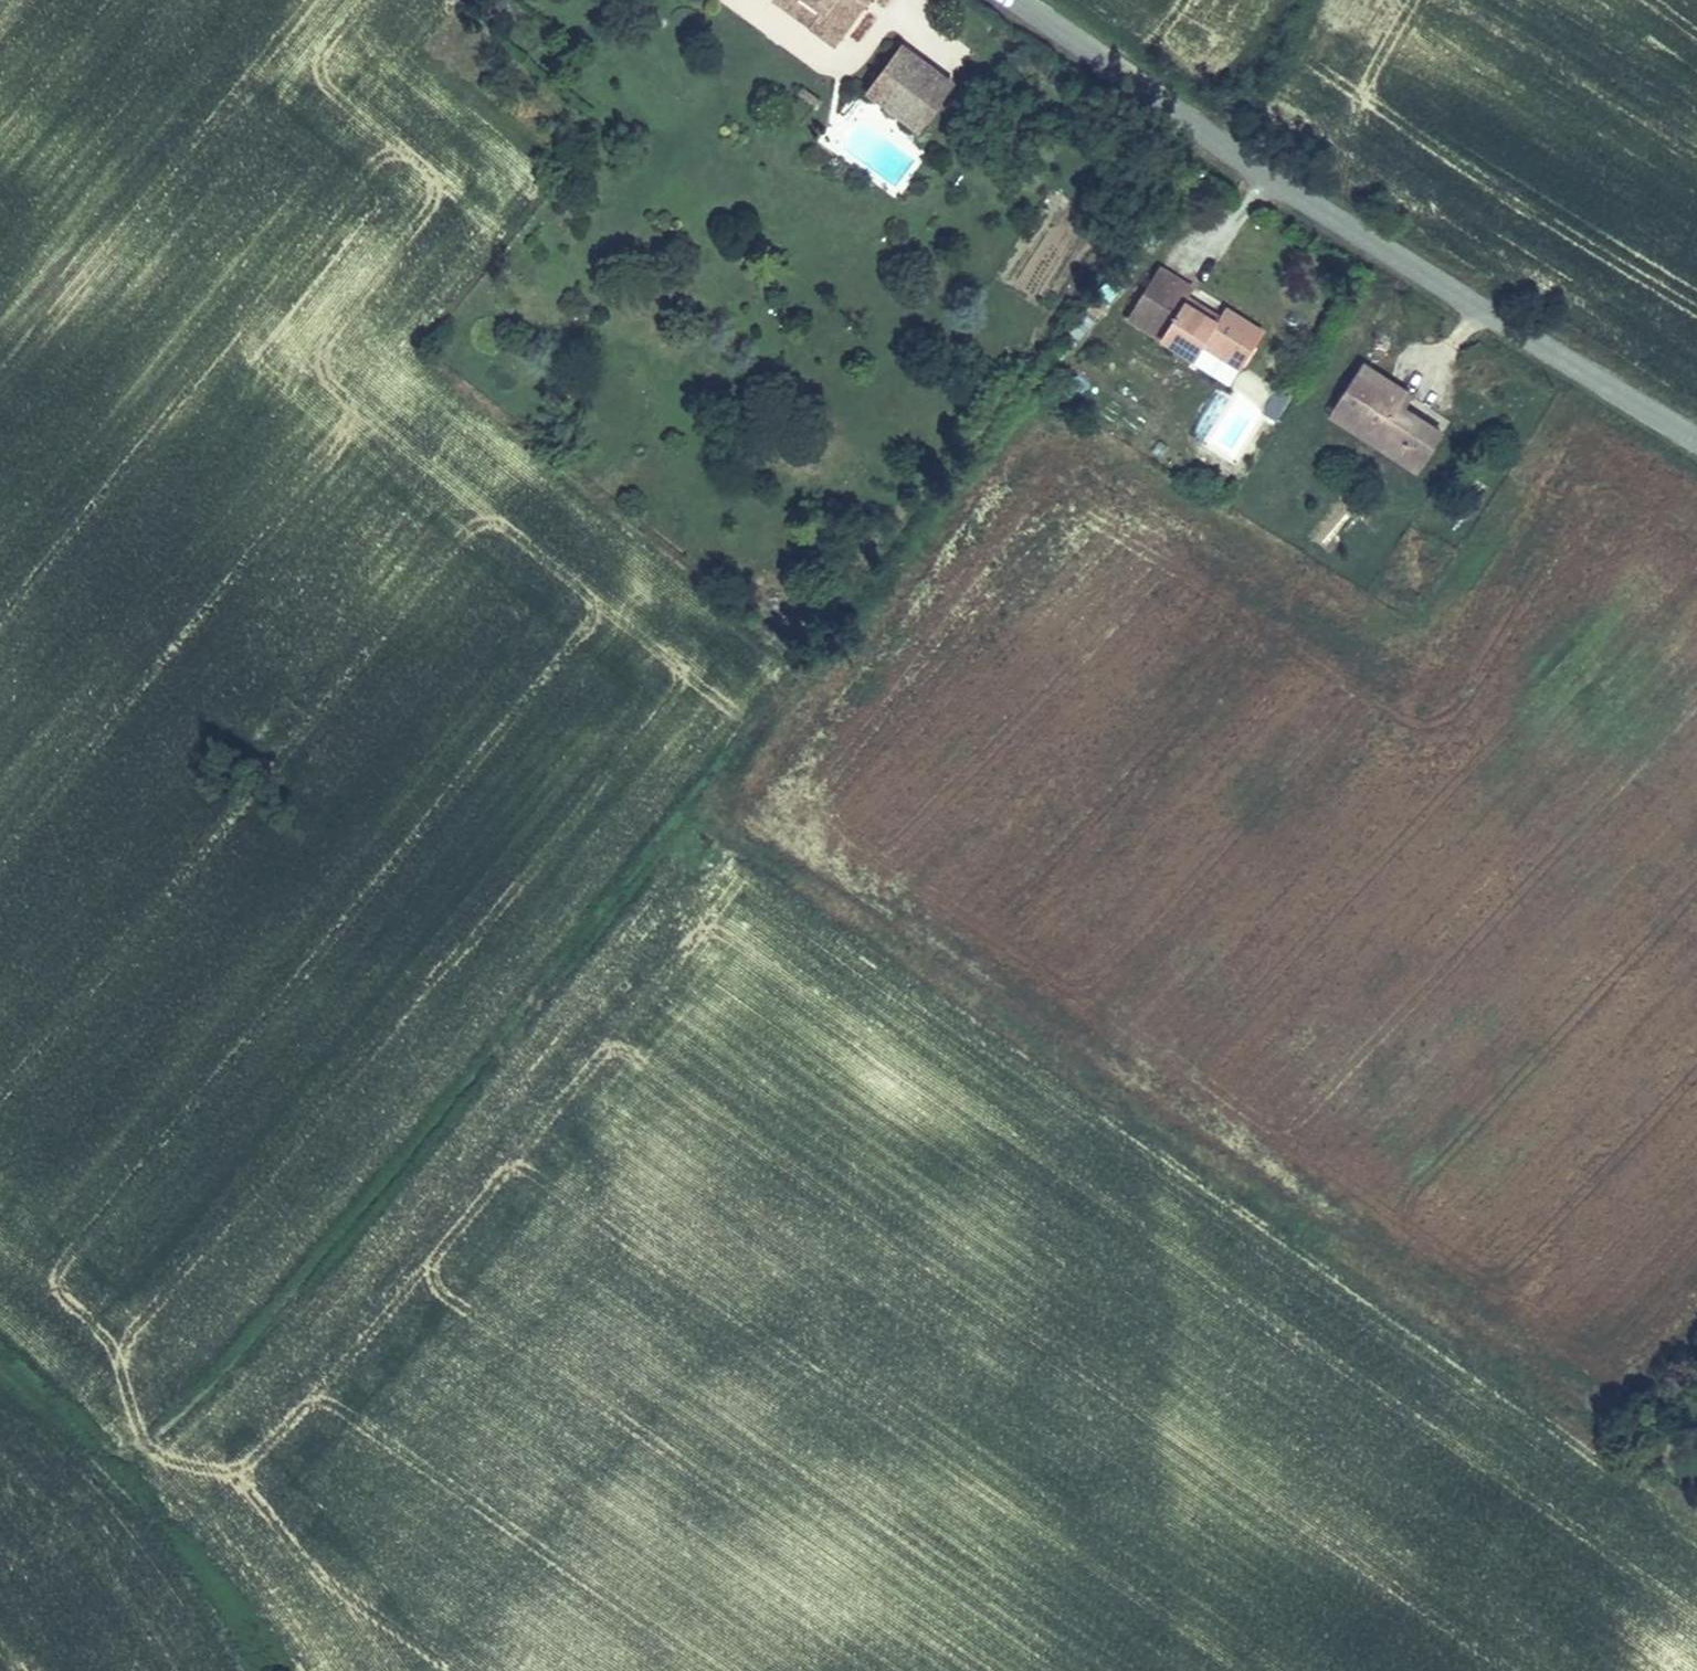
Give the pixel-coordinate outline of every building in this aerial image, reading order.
[(819,0),(786,0),(821,28),(834,11),(819,0)] [(834,11),(821,28),(850,49),(886,0),(819,0),(834,11)] [(918,44),(882,91),(926,125),(961,78),(918,44)] [(1171,271),(1139,321),(1210,361),(1220,349),(1258,372),(1280,335),(1237,311),(1235,314),(1230,327),(1200,311),(1207,300),(1210,293),(1171,271)] [(1207,300),(1200,311),(1230,327),(1235,314),(1207,300)] [(1376,371),(1345,425),(1427,475),(1451,438),(1418,419),(1426,401),(1376,371)]
